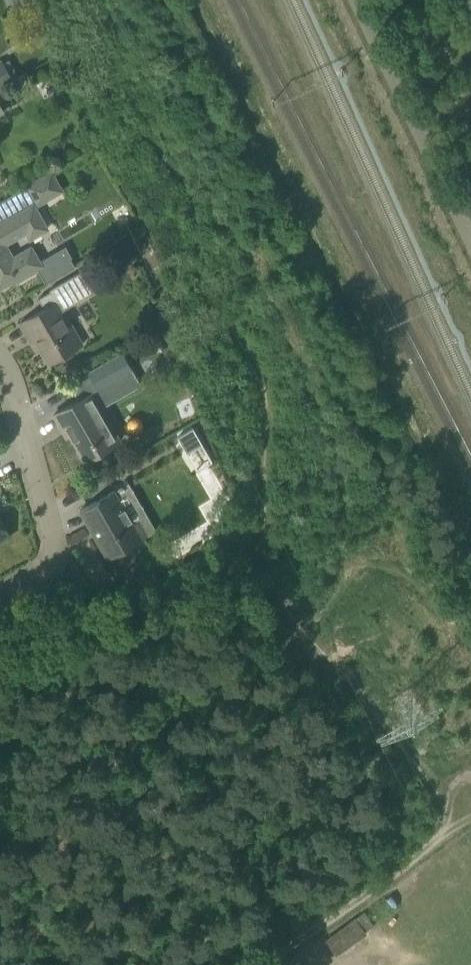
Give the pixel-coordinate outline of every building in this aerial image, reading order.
[(13,80),(1,59),(0,60),(0,88),(13,80)] [(64,190),(52,170),(27,185),(38,205),(64,190)] [(33,272),(38,269),(37,266),(41,264),(31,246),(13,257),(3,240),(24,228),(28,235),(45,224),(33,204),(0,223),(0,288),(14,279),(16,282),(33,272)] [(37,312),(19,323),(30,340),(36,351),(40,349),(49,363),(66,353),(82,344),(62,311),(97,291),(84,269),(49,289),(50,291),(38,298),(44,308),(37,312)] [(122,351),(89,370),(100,388),(132,369),(122,351)] [(71,404),(54,414),(61,427),(67,437),(71,434),(86,460),(103,450),(119,441),(91,392),(71,404)] [(191,427),(176,436),(186,453),(201,444),(191,427)] [(108,558),(125,548),(156,530),(128,483),(115,491),(114,490),(80,510),(108,558)] [(1,541),(10,535),(0,518),(0,541),(1,541)] [(339,953),(375,927),(363,911),(327,938),(339,953)]
